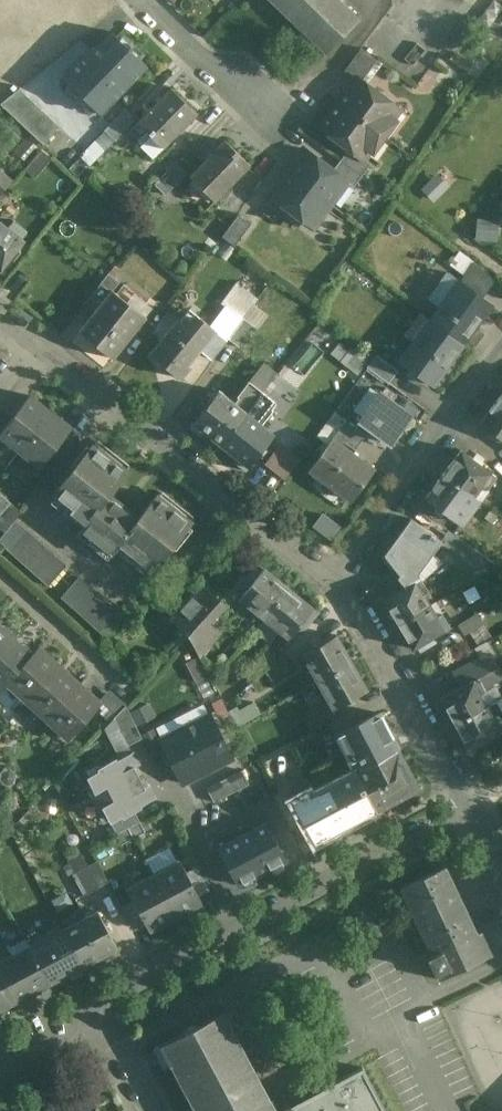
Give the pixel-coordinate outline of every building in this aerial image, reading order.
[(341,0),(270,0),(326,53),(360,18),(341,0)] [(120,34),(105,49),(101,45),(93,53),(98,57),(83,72),(114,102),(150,64),(120,34)] [(428,49),(409,34),(395,52),(403,59),(399,65),(410,73),(428,49)] [(357,76),(338,101),(381,134),(400,108),(357,76)] [(60,127),(21,89),(1,104),(44,145),(60,127)] [(199,114),(173,89),(140,124),(166,149),(199,114)] [(381,134),(338,101),(319,127),(349,149),(363,159),(363,158),(381,134)] [(126,108),(104,130),(116,142),(138,119),(126,108)] [(250,164),(225,140),(190,176),(215,201),(250,164)] [(333,170),(304,148),(287,171),(331,204),(348,182),(348,181),(333,170)] [(363,159),(349,149),(341,159),(362,175),(371,163),(363,158),(363,159)] [(362,175),(341,159),(333,170),(348,181),(348,182),(354,186),(362,175)] [(176,161),(155,184),(165,194),(186,171),(176,161)] [(0,171),(0,195),(13,180),(1,170),(0,171)] [(331,204),(287,171),(269,194),(314,227),(331,204)] [(421,187),(432,199),(449,185),(439,172),(421,187)] [(0,195),(0,199),(8,206),(23,188),(13,180),(0,195)] [(250,223),(238,214),(222,236),(234,246),(250,223)] [(7,228),(0,222),(0,270),(1,270),(24,241),(19,238),(23,233),(11,223),(7,228)] [(109,272),(83,305),(93,313),(111,290),(112,291),(120,281),(109,272)] [(492,305),(459,281),(430,320),(463,344),(492,305)] [(258,299),(237,283),(222,303),(244,319),(258,299)] [(112,291),(111,290),(93,313),(78,332),(112,359),(145,318),(112,291)] [(188,334),(174,324),(150,356),(179,377),(188,366),(186,364),(213,328),(199,318),(188,334)] [(254,326),(244,319),(228,339),(239,347),(254,326)] [(430,320),(401,361),(433,385),(463,344),(430,320)] [(398,370),(376,354),(367,367),(388,382),(398,370)] [(277,374),(263,363),(249,381),(263,393),(277,374)] [(234,403),(219,391),(194,422),(193,421),(189,426),(201,436),(204,431),(221,444),(257,399),(257,400),(263,393),(249,381),(237,397),(238,398),(234,403)] [(410,416),(380,393),(360,420),(361,421),(383,438),(390,443),(410,416)] [(0,432),(0,434),(20,450),(51,411),(30,394),(12,417),(0,432)] [(500,396),(480,424),(501,440),(501,398),(500,396)] [(257,399),(221,444),(237,458),(234,462),(246,471),(249,466),(249,465),(273,434),(253,418),(264,405),(257,400),(257,399)] [(0,411),(0,432),(12,417),(2,408),(0,411)] [(72,427),(51,411),(20,450),(41,466),(48,457),(66,434),(72,427)] [(331,417),(319,435),(329,441),(341,423),(331,417)] [(356,428),(346,421),(338,432),(357,447),(365,436),(378,445),(383,438),(361,421),(356,428)] [(66,434),(48,457),(59,465),(76,443),(66,434)] [(374,469),(332,439),(310,468),(353,499),(374,469)] [(301,458),(281,443),(264,464),(284,479),(301,458)] [(94,445),(55,493),(73,508),(69,513),(85,525),(80,530),(112,556),(121,545),(154,572),(192,523),(158,496),(139,520),(109,496),(128,472),(94,445)] [(495,475),(461,450),(444,473),(474,495),(481,485),(486,488),(495,475)] [(474,495),(444,473),(427,497),(461,522),(471,509),(466,506),(474,495)] [(0,494),(0,514),(11,502),(1,493),(0,494)] [(0,514),(0,528),(5,532),(15,520),(21,511),(11,502),(0,514)] [(335,536),(340,522),(321,515),(316,529),(335,536)] [(410,519),(381,558),(405,586),(420,576),(419,574),(442,542),(410,519)] [(15,520),(5,532),(0,539),(0,542),(49,587),(67,566),(15,520)] [(487,557),(466,543),(450,564),(471,579),(487,557)] [(288,588),(264,568),(235,604),(244,611),(249,606),(260,615),(249,628),(252,631),(255,627),(263,618),(288,588)] [(405,586),(383,599),(398,624),(431,604),(424,592),(428,590),(420,576),(405,586)] [(129,621),(80,578),(62,598),(111,641),(129,621)] [(204,586),(172,622),(187,634),(198,654),(235,613),(204,586)] [(313,608),(288,588),(263,618),(255,627),(263,633),(268,626),(266,625),(269,622),(288,638),(313,608)] [(431,604),(398,624),(412,648),(450,626),(442,612),(438,614),(431,604)] [(460,623),(473,643),(490,633),(477,612),(460,623)] [(10,637),(11,637),(13,635),(4,627),(0,628),(0,648),(10,637)] [(337,636),(304,654),(318,681),(352,662),(337,636)] [(10,637),(0,648),(0,688),(1,689),(7,683),(6,682),(33,653),(25,646),(20,646),(11,637),(10,637)] [(38,646),(33,653),(6,682),(7,683),(27,701),(59,665),(38,646)] [(453,673),(460,686),(450,692),(440,697),(454,723),(487,705),(481,694),(486,691),(483,686),(501,676),(501,674),(491,653),(453,673)] [(352,662),(318,681),(334,708),(367,689),(352,662)] [(80,684),(59,665),(27,701),(48,719),(80,684)] [(101,703),(80,684),(48,719),(69,738),(101,703)] [(315,697),(309,686),(299,692),(305,703),(315,697)] [(487,705),(454,723),(467,747),(501,729),(501,720),(498,714),(501,712),(501,706),(498,699),(487,705)] [(148,703),(133,710),(139,724),(154,717),(148,703)] [(254,703),(239,711),(245,722),(260,713),(254,703)] [(142,738),(126,705),(114,718),(128,746),(142,738)] [(311,729),(328,719),(322,707),(304,717),(311,729)] [(352,712),(330,723),(337,735),(358,724),(352,712)] [(358,724),(337,735),(352,764),(359,761),(363,767),(398,748),(379,713),(358,724)] [(210,715),(161,740),(183,783),(232,758),(210,715)] [(363,767),(355,771),(377,811),(419,788),(398,748),(363,767)] [(116,762),(114,760),(100,767),(101,769),(89,776),(93,783),(89,786),(96,799),(139,777),(132,762),(136,760),(132,753),(116,762)] [(242,770),(207,788),(214,802),(249,784),(242,770)] [(355,771),(311,795),(309,792),(292,801),(314,844),(377,811),(355,771)] [(139,777),(96,799),(103,813),(107,811),(111,819),(123,813),(124,815),(139,807),(138,805),(155,797),(151,790),(147,792),(139,777)] [(140,821),(128,827),(134,838),(146,832),(140,821)] [(240,822),(212,837),(218,848),(246,833),(240,822)] [(246,833),(218,848),(237,883),(285,858),(267,823),(246,833)] [(128,827),(117,833),(122,844),(134,838),(128,827)] [(179,859),(153,873),(176,917),(188,910),(202,903),(189,877),(179,859)] [(98,861),(73,874),(84,895),(108,881),(98,861)] [(477,933),(445,866),(401,887),(433,954),(430,956),(430,955),(428,956),(428,957),(429,958),(435,970),(434,970),(435,972),(436,971),(439,979),(492,954),(481,931),(477,933)] [(153,873),(126,887),(136,905),(150,931),(163,923),(164,923),(176,917),(153,873)] [(96,911),(84,917),(79,907),(68,913),(70,915),(60,920),(64,927),(63,928),(83,965),(115,948),(96,911)] [(63,928),(30,945),(49,983),(68,973),(70,977),(82,971),(80,967),(83,965),(63,928)] [(0,961),(0,970),(16,1000),(49,983),(30,945),(0,961)] [(16,1000),(0,970),(0,1009),(16,1000)] [(224,1011),(200,1024),(199,1021),(184,1028),(186,1031),(161,1045),(197,1110),(278,1110),(224,1011)] [(291,1105),(294,1110),(386,1110),(364,1067),(291,1105)]
